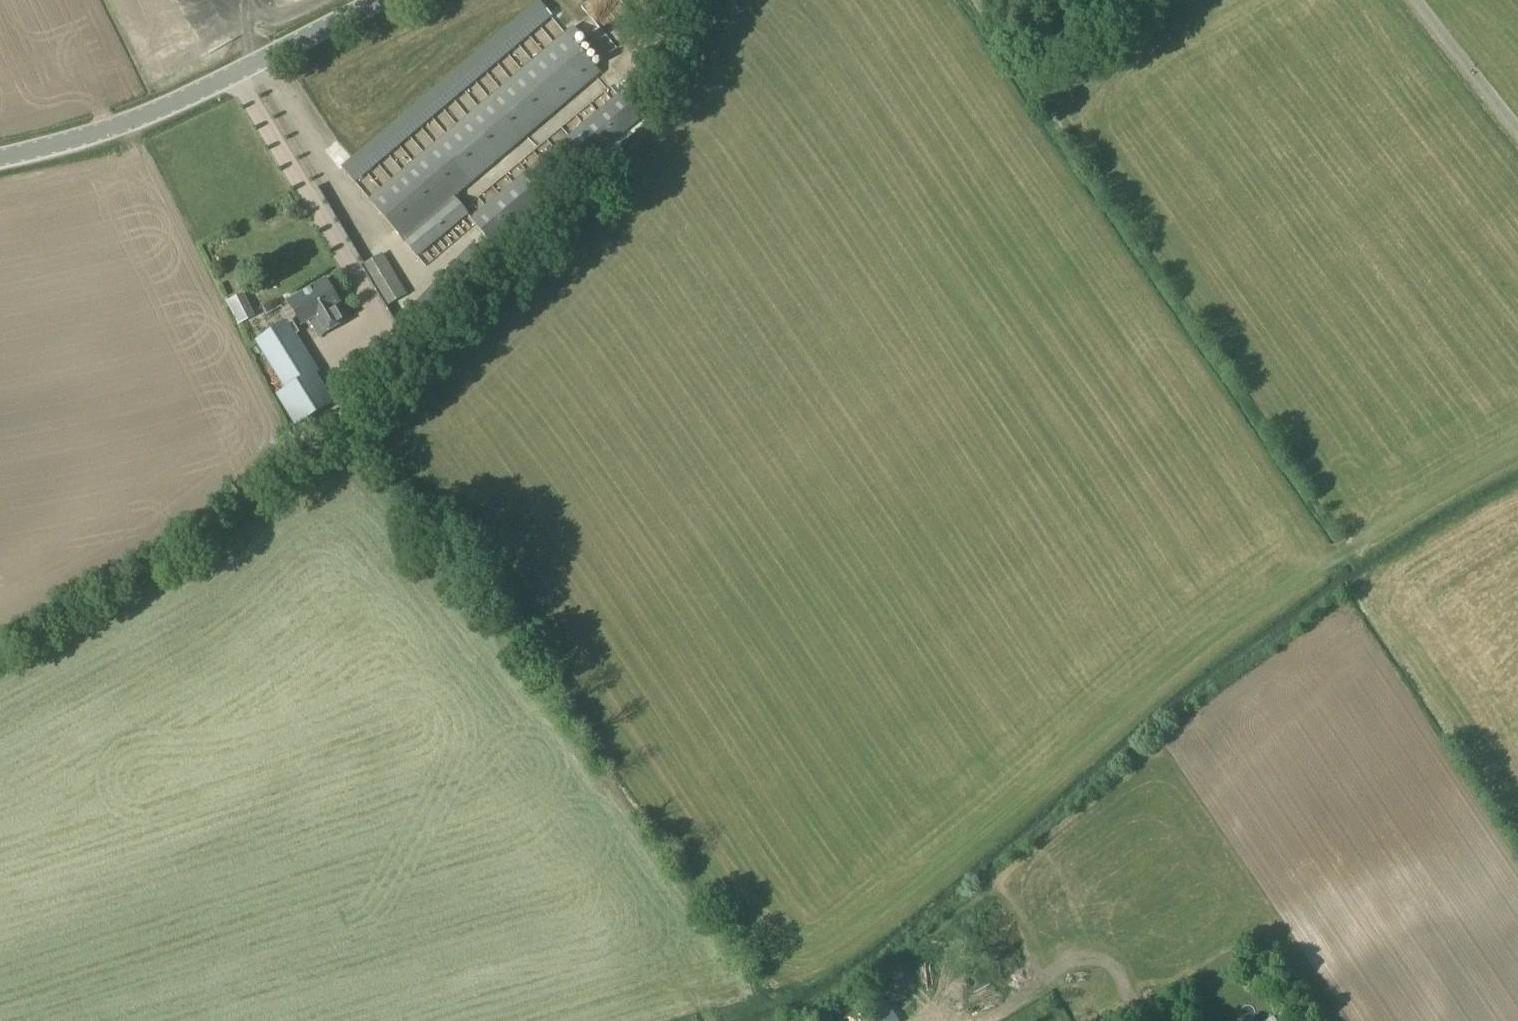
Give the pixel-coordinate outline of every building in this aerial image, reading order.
[(447,203),(600,74),(547,4),(393,128),(411,150),(356,195),(384,230),(434,187),(447,203)] [(466,213),(491,245),(590,162),(565,131),(466,213)] [(406,294),(405,291),(383,255),(362,267),(367,276),(363,278),(374,299),(379,296),(384,306),(406,294)] [(325,280),(288,302),(302,324),(309,320),(319,337),(349,319),(325,280)] [(288,322),(257,341),(286,390),(277,395),(296,426),(332,405),(314,375),(319,372),(296,335),(300,333),(293,321),(289,324),(288,322)]
